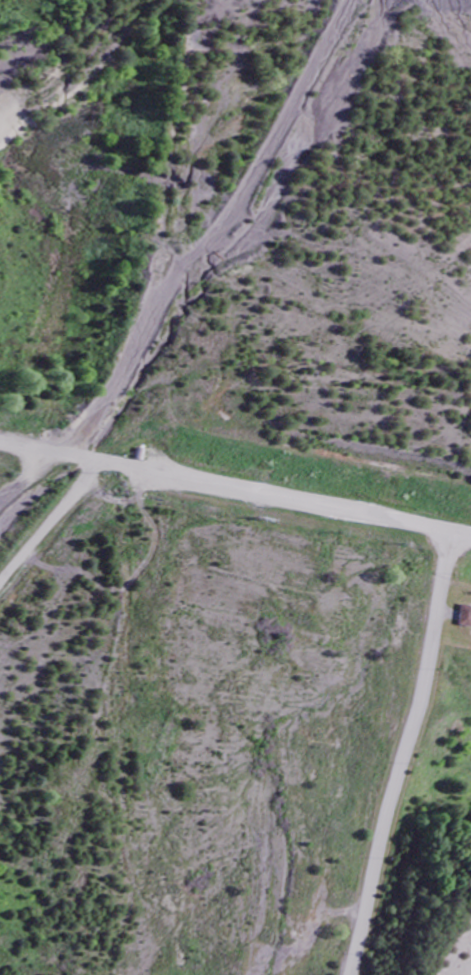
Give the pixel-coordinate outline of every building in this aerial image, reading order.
[(470,608),(455,605),(451,626),(466,629),(470,608)]
